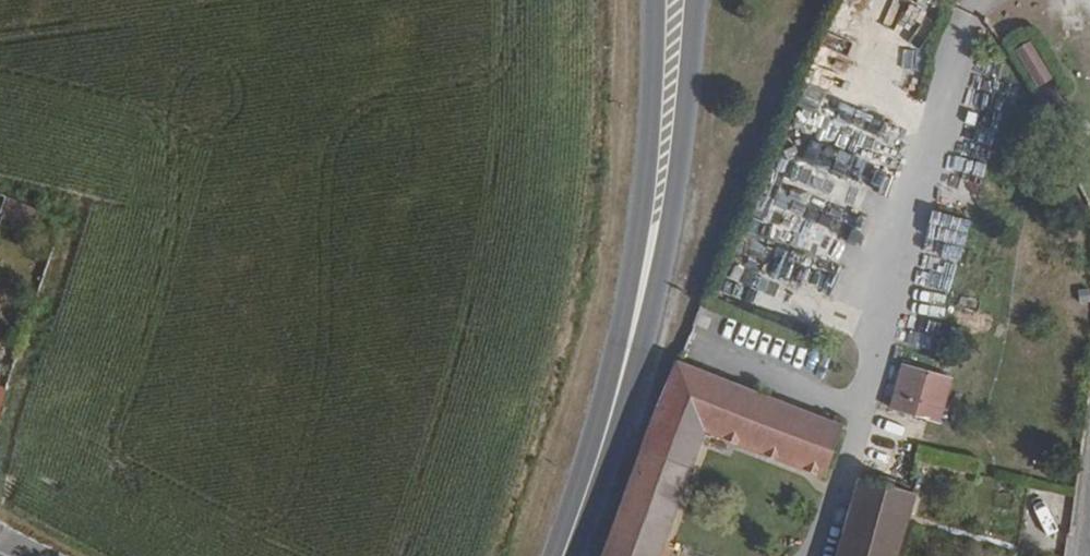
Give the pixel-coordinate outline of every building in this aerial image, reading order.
[(1033,41),(1015,50),(1036,88),(1053,79),(1033,41)] [(818,243),(835,232),(827,218),(809,229),(818,243)] [(697,318),(691,331),(704,337),(710,322),(697,318)] [(912,345),(932,349),(935,334),(915,330),(912,345)] [(705,431),(818,473),(832,433),(675,370),(608,555),(664,555),(705,431)] [(935,426),(948,383),(914,370),(899,412),(935,426)] [(908,475),(904,492),(916,496),(921,479),(908,475)] [(843,555),(899,555),(916,496),(865,480),(843,555)]
